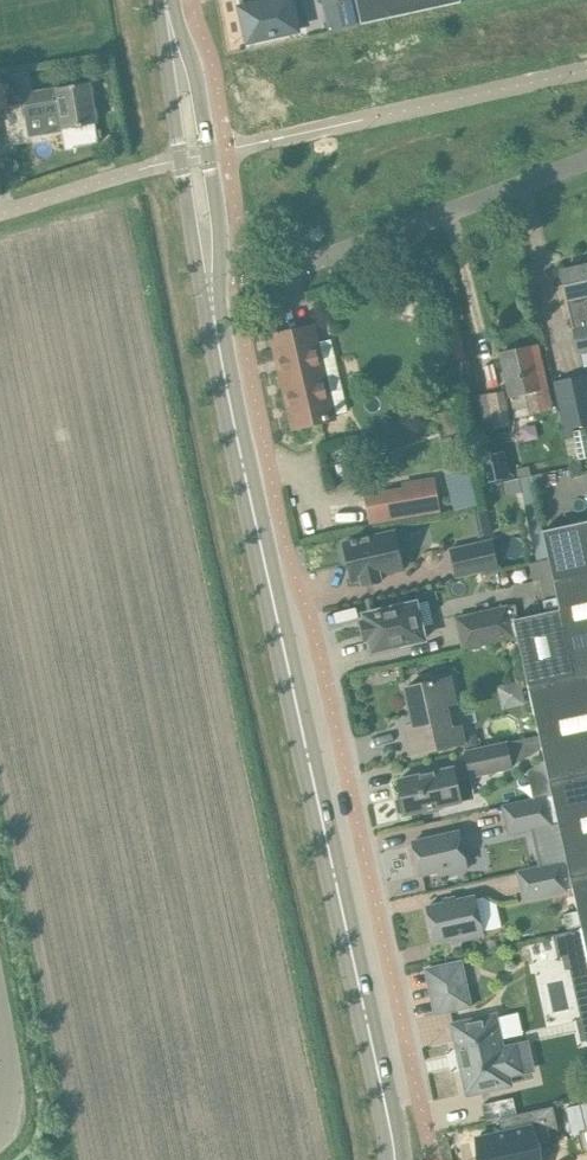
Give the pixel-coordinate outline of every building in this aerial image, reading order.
[(253,4),(254,7),(243,9),(250,39),(270,35),(271,36),(275,35),(275,34),(296,29),(295,25),(290,2),(297,0),(252,0),(253,4)] [(339,1),(339,0),(323,0),(329,31),(344,28),(339,1)] [(339,1),(344,28),(361,24),(356,0),(343,0),(339,1)] [(361,24),(361,25),(462,2),(462,0),(356,0),(361,24)] [(89,82),(22,94),(26,117),(62,111),(68,148),(99,143),(89,82)] [(561,271),(568,300),(578,353),(586,351),(586,265),(561,271)] [(334,418),(313,327),(272,336),(293,427),(334,418)] [(552,409),(537,345),(501,353),(516,418),(552,409)] [(554,380),(566,439),(575,437),(573,428),(586,425),(586,373),(554,380)] [(506,390),(488,394),(494,428),(512,425),(506,390)] [(518,469),(505,472),(507,480),(520,477),(518,469)] [(542,472),(530,475),(533,487),(544,484),(542,472)] [(418,479),(402,482),(403,487),(364,494),(369,525),(424,515),(418,479)] [(527,513),(538,511),(533,487),(522,490),(527,513)] [(586,572),(586,521),(542,531),(553,577),(553,580),(586,572)] [(399,549),(395,531),(357,540),(357,539),(352,540),(352,541),(344,543),(345,548),(341,551),(343,563),(349,565),(353,581),(362,579),(363,585),(381,581),(380,575),(403,569),(403,567),(407,566),(408,565),(409,564),(410,561),(410,560),(411,559),(410,557),(410,556),(410,555),(409,553),(408,552),(408,551),(406,549),(403,548),(399,549)] [(498,567),(492,540),(450,549),(457,577),(486,570),(487,573),(499,570),(498,567)] [(553,580),(557,595),(560,609),(574,676),(586,673),(586,572),(553,580)] [(553,577),(540,580),(543,598),(557,595),(553,580),(553,577)] [(373,651),(390,647),(390,648),(404,645),(404,644),(425,639),(420,621),(415,622),(411,604),(364,614),(366,620),(362,621),(366,640),(370,639),(373,651)] [(456,617),(463,648),(517,636),(528,686),(574,676),(560,609),(510,620),(507,606),(456,617)] [(574,676),(528,686),(549,782),(586,774),(586,673),(574,676)] [(455,703),(449,677),(406,687),(414,724),(405,726),(411,755),(464,743),(460,725),(451,727),(446,705),(455,703)] [(476,733),(463,736),(464,743),(466,749),(479,746),(476,733)] [(454,767),(457,779),(471,776),(471,777),(512,767),(506,741),(465,750),(468,764),(454,767)] [(454,767),(399,779),(403,797),(400,798),(403,813),(406,812),(406,814),(424,811),(425,814),(439,810),(439,807),(462,802),(457,779),(454,767)] [(549,782),(570,878),(586,874),(586,774),(549,782)] [(551,825),(545,797),(504,806),(510,834),(551,825)] [(500,811),(459,813),(459,829),(500,827),(500,811)] [(468,869),(460,831),(412,842),(420,875),(438,871),(439,875),(468,869)] [(566,890),(560,862),(518,872),(525,899),(566,890)] [(570,878),(578,911),(581,926),(581,928),(586,952),(586,954),(586,874),(570,878)] [(496,893),(497,880),(474,879),(474,893),(496,893)] [(484,935),(475,896),(427,907),(435,942),(452,938),(453,942),(484,935)] [(578,911),(564,914),(567,929),(581,926),(578,911)] [(586,952),(581,928),(553,934),(558,958),(586,952)] [(471,1006),(461,961),(426,969),(436,1013),(471,1006)] [(502,1048),(495,1015),(453,1024),(459,1051),(461,1050),(465,1067),(462,1067),(468,1094),(510,1084),(508,1075),(535,1069),(529,1042),(502,1048)] [(512,1097),(483,1104),(486,1121),(516,1114),(512,1097)] [(567,1107),(574,1135),(586,1132),(586,1102),(567,1107)] [(476,1137),(481,1159),(539,1159),(536,1144),(550,1141),(547,1131),(558,1129),(553,1106),(499,1118),(502,1132),(476,1137)]
